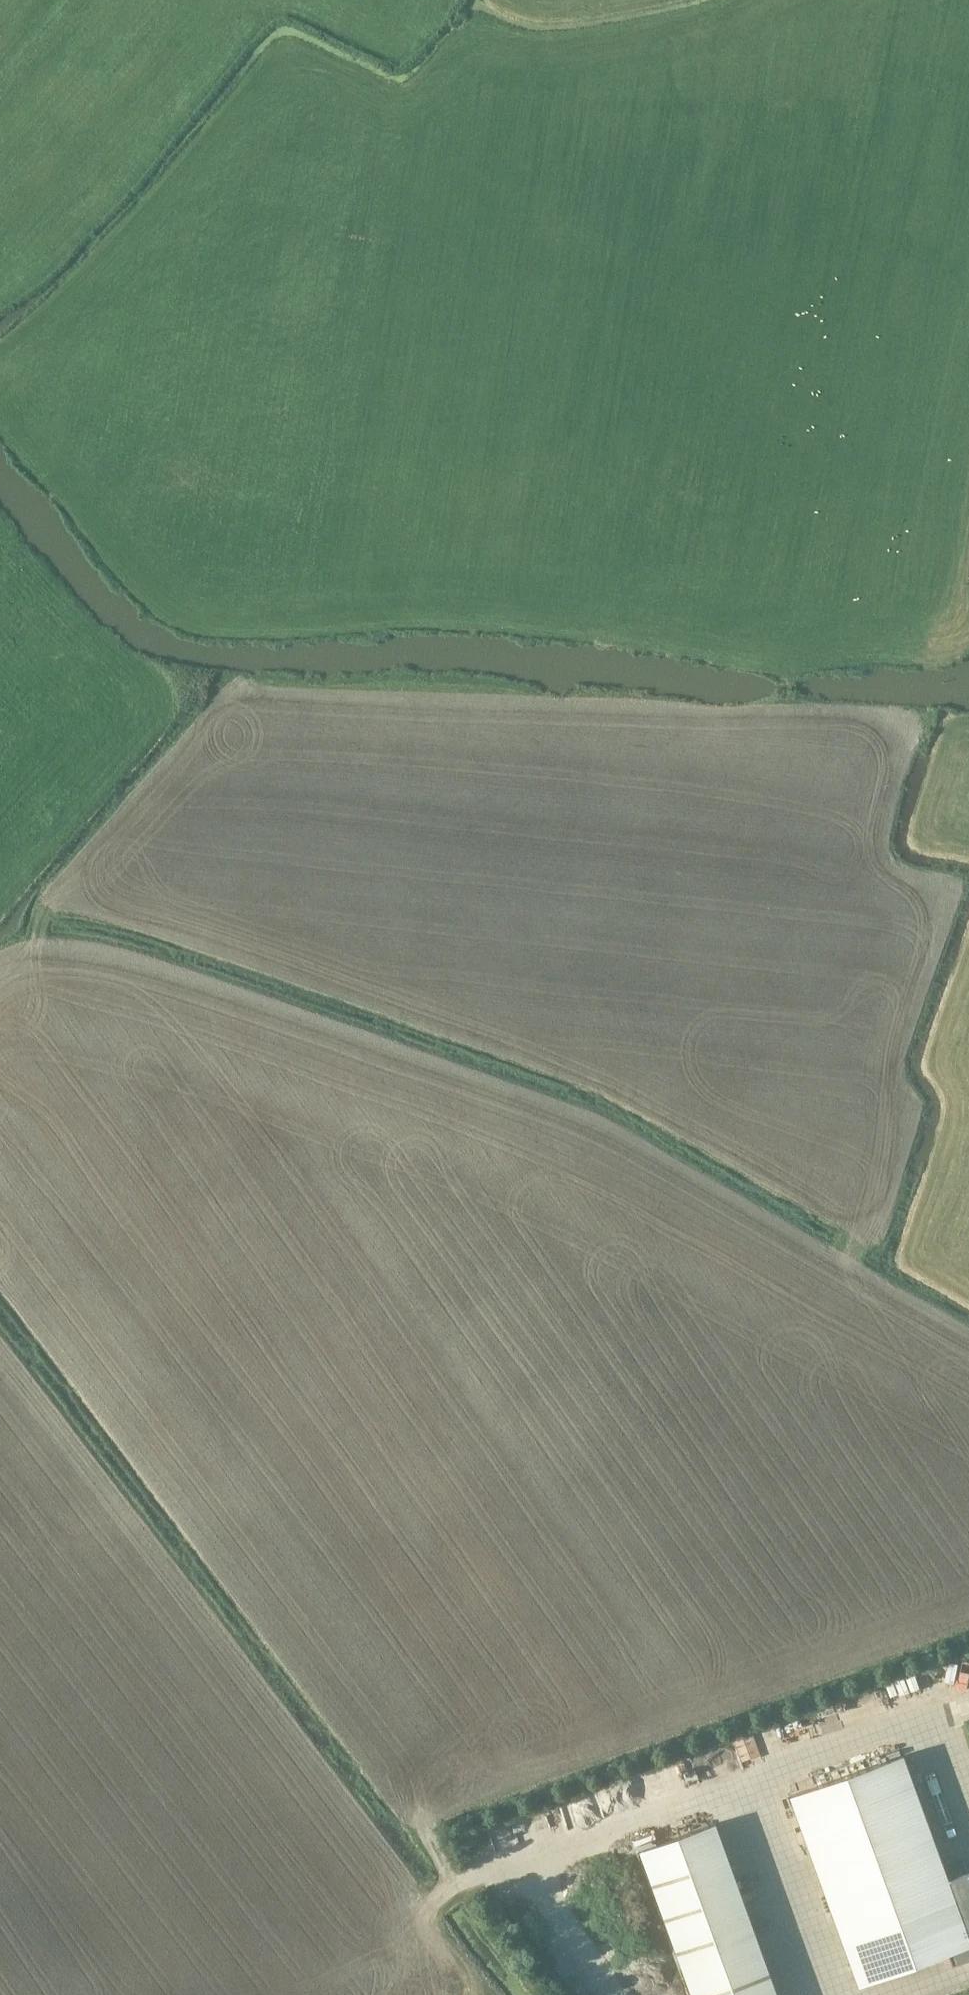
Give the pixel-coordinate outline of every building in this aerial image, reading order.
[(789,1796),(858,1985),(968,1944),(968,1941),(901,1755),(789,1796)] [(639,1850),(691,1994),(776,1994),(714,1823),(639,1850)]
